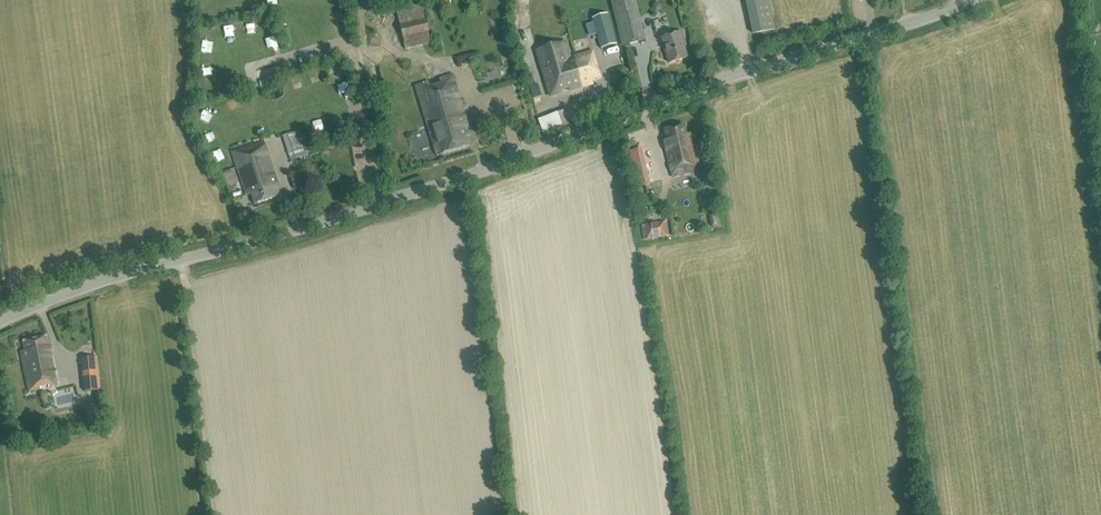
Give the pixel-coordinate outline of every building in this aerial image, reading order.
[(636,0),(611,0),(622,45),(645,39),(636,0)] [(753,33),(774,28),(768,0),(745,0),(753,33)] [(396,9),(405,48),(432,42),(422,2),(396,9)] [(309,12),(296,13),(296,23),(310,22),(309,12)] [(616,44),(607,13),(592,18),(601,49),(616,44)] [(220,31),(220,39),(234,38),(233,30),(220,31)] [(662,37),(669,62),(687,57),(684,46),(685,46),(680,31),(662,37)] [(540,62),(531,65),(533,72),(543,69),(552,98),(563,94),(561,87),(568,85),(570,92),(582,88),(573,57),(569,55),(565,42),(536,51),(540,62)] [(573,57),(582,88),(593,85),(590,78),(602,75),(594,50),(573,57)] [(209,76),(208,66),(197,67),(198,77),(209,76)] [(439,84),(432,86),(429,81),(416,84),(436,154),(468,145),(466,137),(470,135),(452,74),(440,77),(439,84)] [(529,86),(533,98),(541,96),(537,83),(529,86)] [(237,110),(236,101),(225,101),(225,110),(237,110)] [(208,121),(210,113),(199,110),(197,118),(208,121)] [(543,134),(569,125),(564,110),(538,119),(543,134)] [(685,124),(665,129),(666,136),(664,139),(672,175),(700,169),(692,133),(687,134),(685,124)] [(283,135),(290,158),(304,154),(296,131),(283,135)] [(281,194),(264,141),(232,151),(246,194),(251,193),(254,203),(281,194)] [(644,141),(633,144),(635,157),(647,155),(644,141)] [(711,228),(720,226),(717,210),(708,213),(711,228)] [(666,222),(641,226),(643,240),(669,235),(666,222)] [(56,385),(47,336),(23,340),(24,350),(21,351),(30,390),(56,385)] [(99,390),(96,356),(82,358),(85,391),(99,390)]
